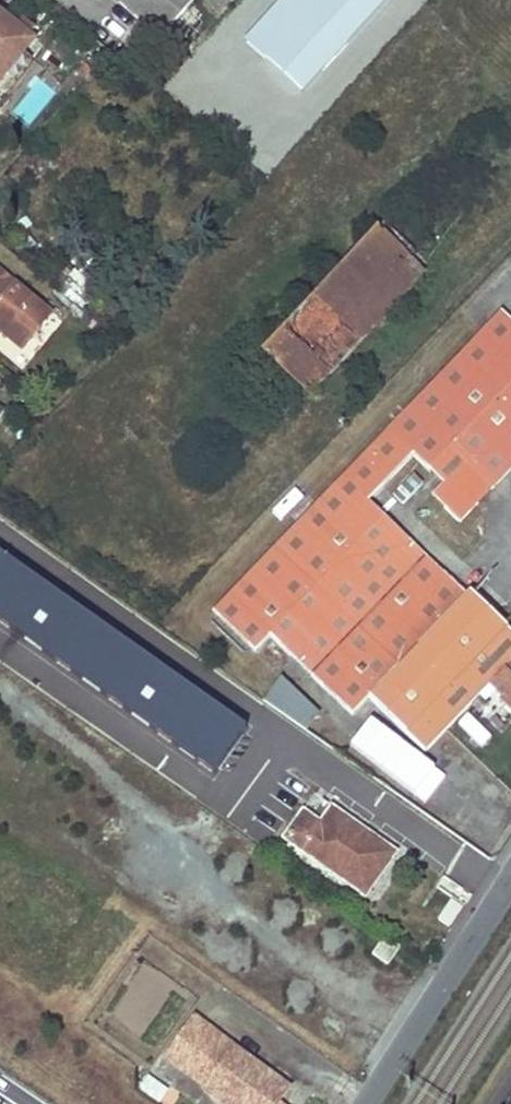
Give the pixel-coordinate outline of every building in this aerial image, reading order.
[(161,36),(192,0),(119,0),(161,36)] [(5,70),(1,66),(27,35),(0,13),(0,76),(5,70)] [(375,229),(264,349),(311,394),(424,273),(375,229)] [(1,321),(0,322),(0,331),(20,349),(50,314),(0,271),(0,321),(1,321)] [(253,652),(383,516),(383,515),(368,501),(411,456),(441,484),(431,495),(459,523),(510,469),(510,321),(500,310),(210,610),(253,652)] [(270,638),(337,702),(452,581),(383,516),(253,652),(255,654),(270,638)] [(337,702),(352,717),(374,693),(431,747),(489,686),(510,663),(510,635),(469,594),(467,596),(452,581),(337,702)] [(152,636),(112,693),(165,731),(164,733),(209,766),(251,707),(152,636)] [(489,686),(501,697),(499,699),(510,711),(510,663),(489,686)] [(265,702),(305,734),(322,714),(281,682),(265,702)] [(255,710),(236,736),(252,748),(251,750),(276,768),(296,739),(255,710)] [(314,795),(284,837),(364,895),(395,852),(314,795)] [(401,946),(385,935),(373,954),(388,965),(401,946)] [(167,1055),(215,1091),(212,1094),(227,1103),(276,1103),(277,1103),(289,1088),(195,1018),(167,1055)]
